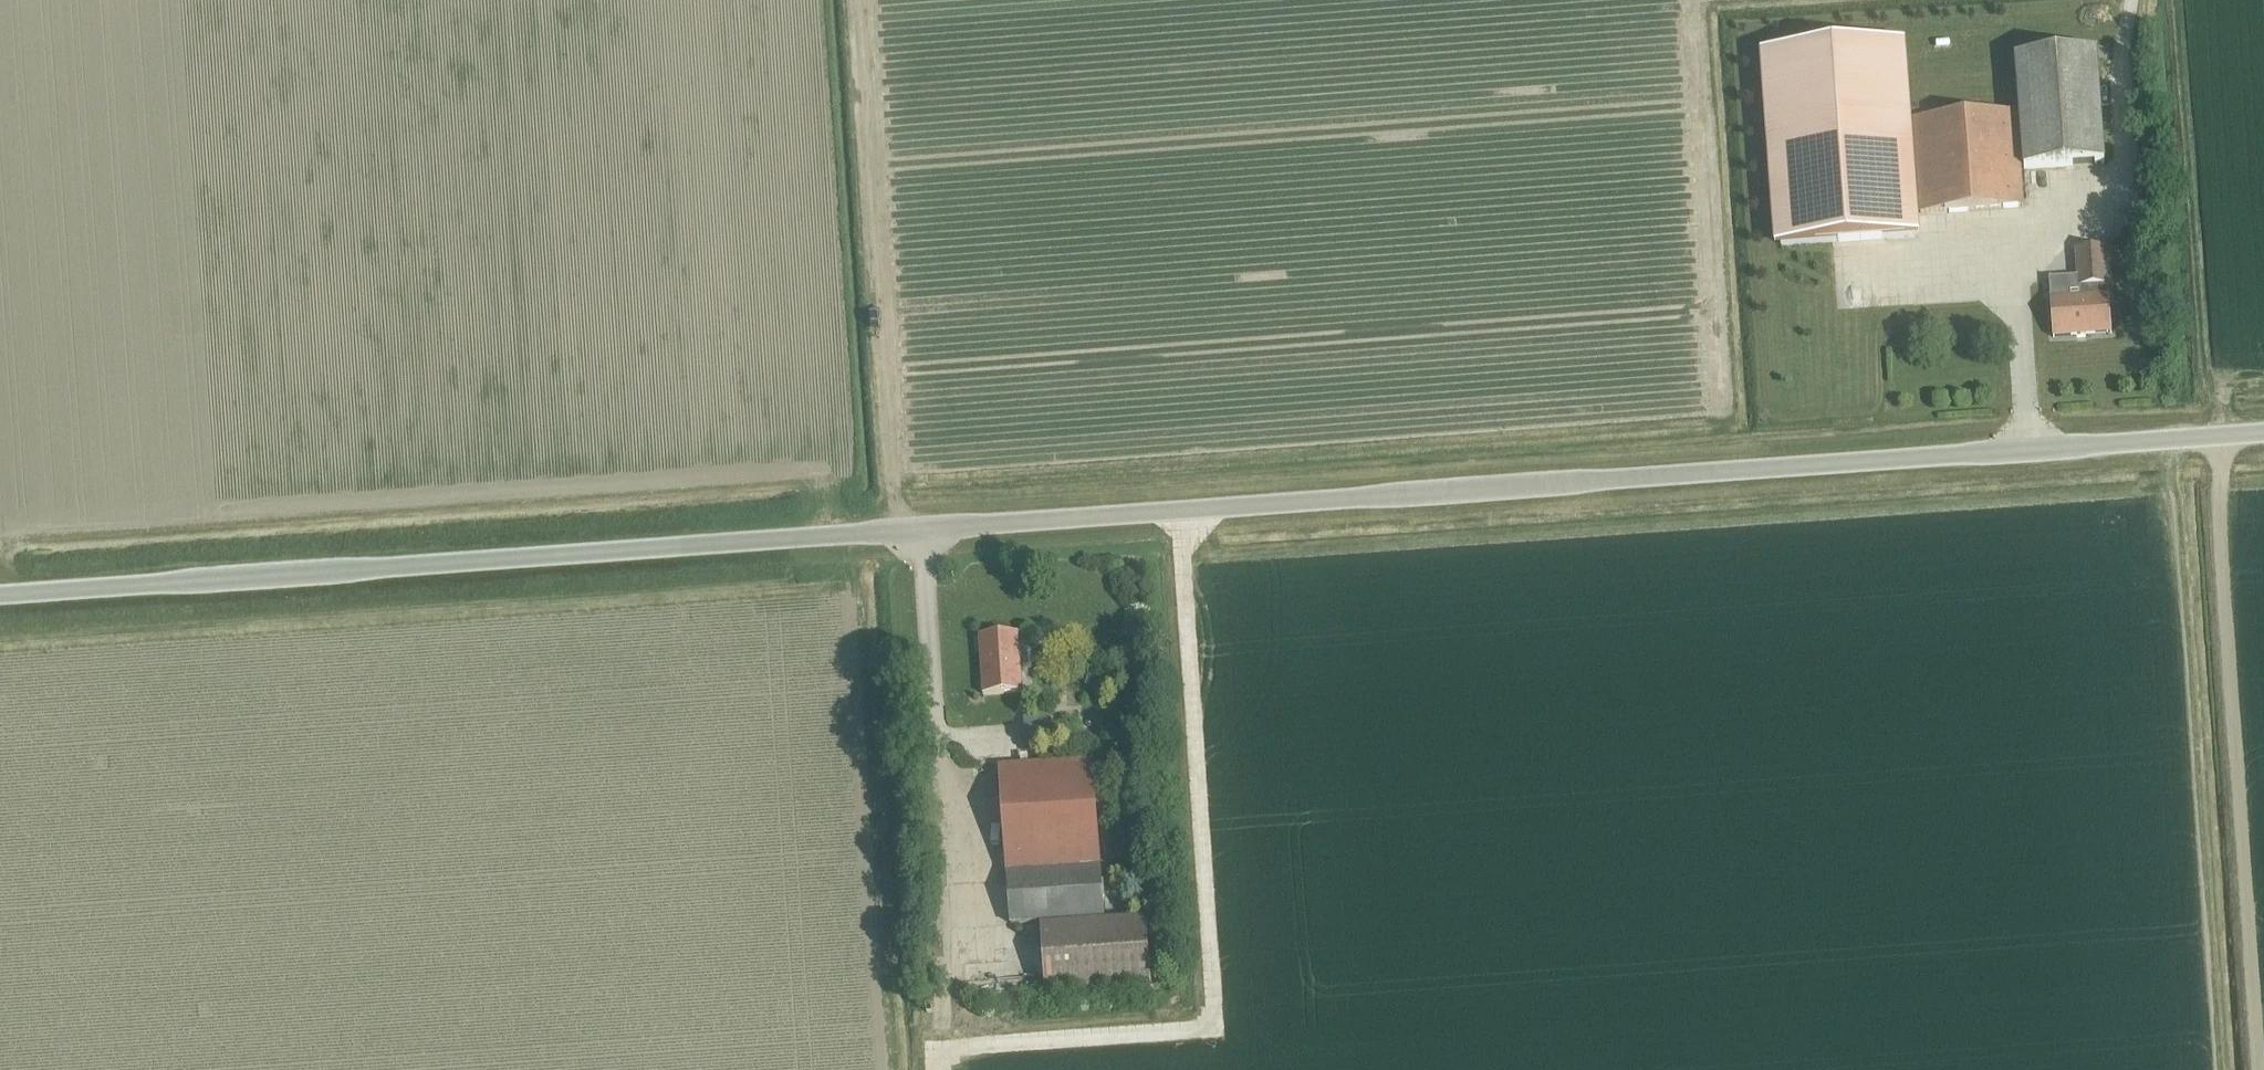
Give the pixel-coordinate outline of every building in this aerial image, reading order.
[(1899,42),(1766,52),(1781,245),(1913,235),(1899,42)] [(2051,54),(2014,57),(2022,168),(2103,163),(2095,51),(2061,54),(2060,44),(2050,45),(2051,54)] [(1919,212),(2021,205),(2015,113),(1912,120),(1919,212)] [(2052,337),(2110,333),(2104,246),(2074,248),(2077,286),(2081,286),(2081,295),(2049,297),(2052,337)] [(978,636),(981,684),(982,694),(1021,691),(1017,633),(978,636)] [(999,767),(1004,871),(1096,867),(1091,762),(999,767)] [(1096,867),(1004,871),(1006,924),(1098,920),(1096,867)] [(1142,921),(1036,926),(1039,994),(1145,989),(1142,921)]
